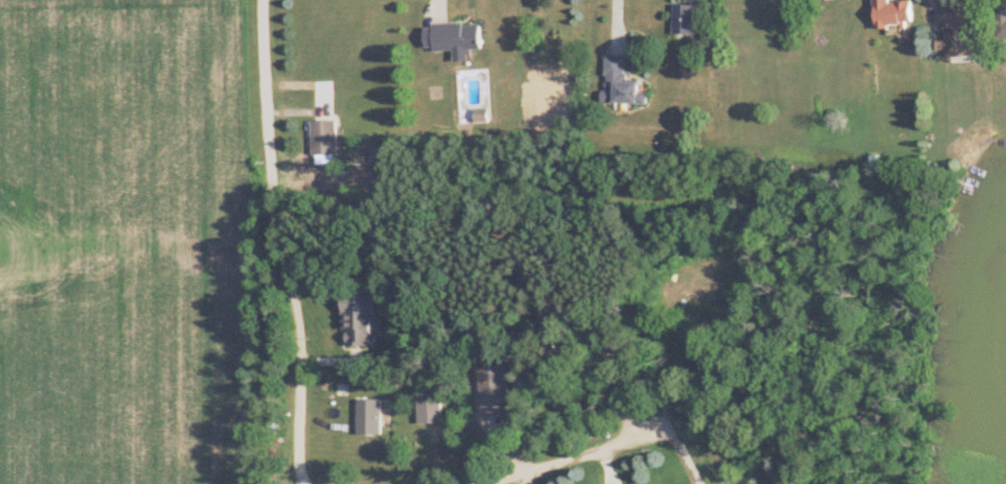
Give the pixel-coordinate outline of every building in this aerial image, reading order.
[(875,24),(914,23),(913,0),(908,0),(890,1),(890,0),(875,0),(875,24)] [(944,3),(945,56),(976,55),(975,2),(944,3)] [(674,33),(697,33),(697,4),(674,4),(674,33)] [(998,17),(998,38),(1005,38),(1005,17),(998,17)] [(482,23),(425,24),(426,50),(483,49),(482,23)] [(649,102),(649,92),(640,91),(640,79),(626,79),(627,55),(609,55),(608,102),(649,102)] [(476,111),(476,122),(488,122),(488,111),(476,111)] [(340,120),(313,120),(313,154),(340,154),(340,120)] [(374,295),(346,295),(346,345),(374,345),(374,295)] [(482,367),(484,412),(513,411),(510,365),(482,367)] [(444,423),(444,393),(420,393),(420,423),(444,423)] [(383,399),(359,398),(359,434),(383,434),(383,399)]
